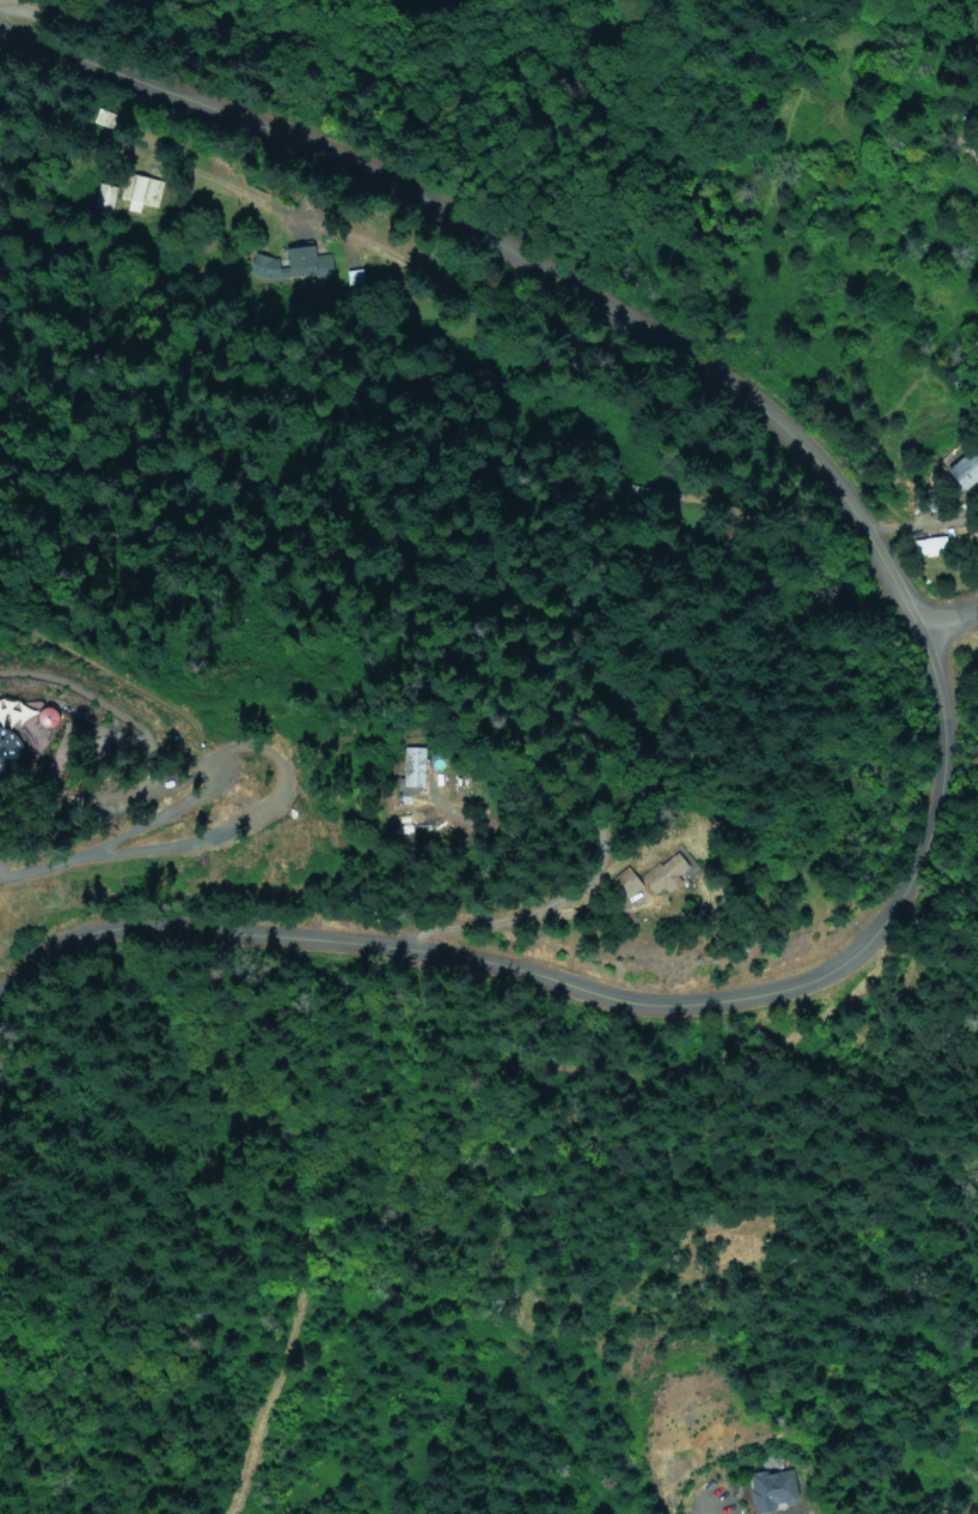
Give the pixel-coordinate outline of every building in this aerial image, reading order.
[(91,124),(110,130),(115,116),(96,110),(91,124)] [(138,213),(139,205),(156,208),(161,181),(123,174),(117,200),(127,202),(126,210),(138,213)] [(92,208),(110,212),(115,187),(97,183),(92,208)] [(249,273),(272,278),(314,275),(314,280),(331,279),(332,276),(330,254),(326,253),(312,255),(311,244),(282,246),(283,260),(283,261),(252,255),(249,271),(249,273)] [(345,270),(348,290),(363,288),(361,269),(345,270)] [(962,491),(977,477),(977,453),(972,446),(944,471),(962,491)] [(912,538),(912,556),(943,556),(943,538),(912,538)] [(56,727),(72,727),(58,759),(71,765),(89,721),(79,717),(74,722),(66,726),(73,710),(55,703),(48,700),(3,696),(1,719),(25,721),(24,727),(30,725),(32,729),(30,734),(0,721),(0,769),(8,772),(6,766),(49,748),(54,748),(56,727)] [(400,784),(422,784),(422,744),(400,744),(400,784)] [(395,827),(404,827),(404,825),(416,825),(416,812),(395,812),(395,827)] [(623,897),(641,883),(650,893),(660,885),(664,891),(688,872),(671,850),(634,879),(624,865),(608,877),(623,897)] [(751,1511),(795,1506),(791,1468),(747,1473),(751,1511)]
